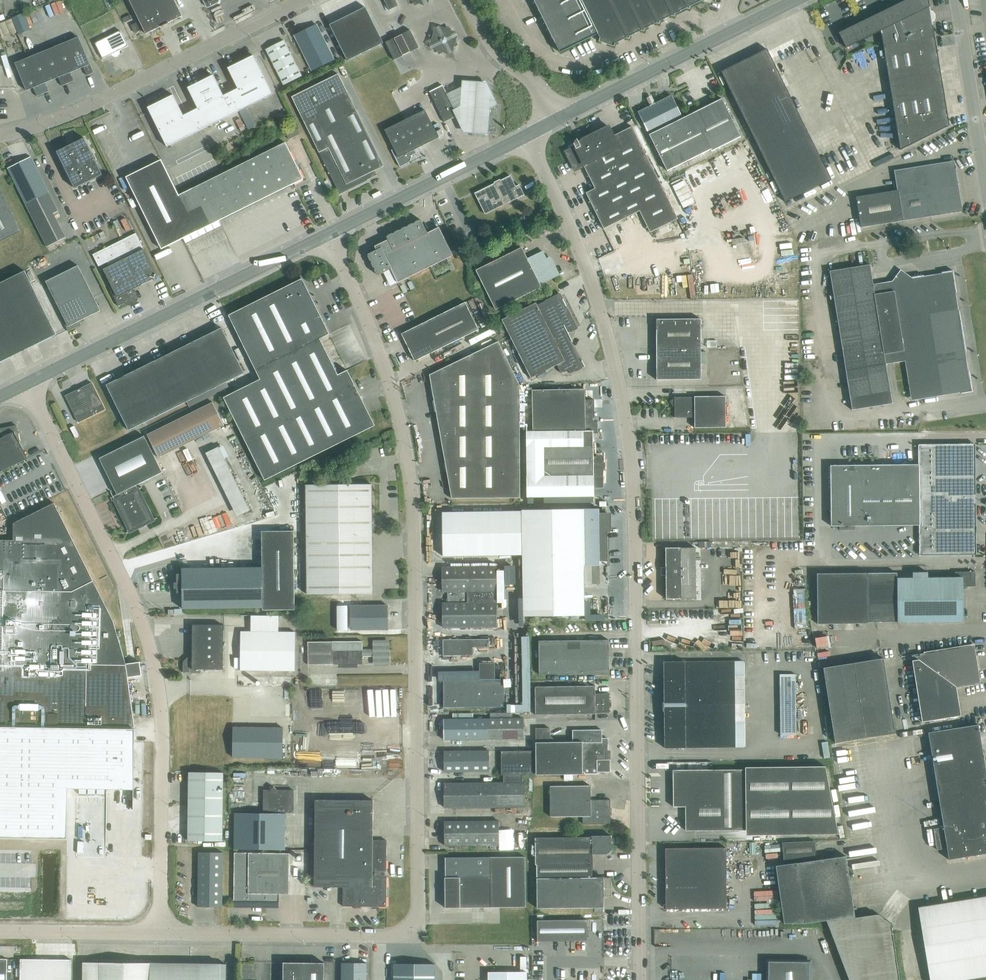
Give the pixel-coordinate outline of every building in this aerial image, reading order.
[(146,34),(183,16),(175,0),(129,0),(146,34)] [(386,4),(384,5),(387,11),(389,10),(398,5),(396,0),(384,0),(386,4)] [(555,43),(556,43),(560,52),(598,33),(600,38),(599,41),(614,46),(615,43),(626,38),(629,39),(630,36),(641,30),(644,31),(645,28),(656,23),(659,24),(660,21),(671,15),(674,16),(675,14),(686,8),(689,9),(690,6),(701,1),(704,1),(705,0),(534,0),(555,43)] [(928,0),(907,0),(839,34),(846,47),(881,30),(900,150),(949,126),(928,0)] [(383,43),(366,7),(330,25),(347,61),(383,43)] [(30,29),(24,12),(12,17),(17,31),(18,34),(30,29)] [(135,32),(141,29),(137,21),(131,24),(135,32)] [(316,24),(294,35),(312,70),(334,60),(316,24)] [(410,30),(401,34),(385,42),(394,60),(419,47),(410,30)] [(95,43),(103,58),(112,54),(113,55),(115,56),(119,54),(120,52),(119,50),(128,46),(120,31),(95,43)] [(448,42),(445,36),(439,39),(442,45),(448,42)] [(79,37),(66,42),(77,69),(84,67),(87,75),(94,73),(90,63),(79,37)] [(302,76),(284,40),(266,49),(284,85),(302,76)] [(77,69),(66,42),(53,47),(68,83),(74,81),(71,72),(77,69)] [(68,83),(53,47),(41,52),(52,80),(58,77),(62,86),(68,83)] [(785,202),(831,179),(767,49),(721,71),(785,202)] [(52,80),(41,52),(28,57),(43,94),(49,91),(45,82),(52,80)] [(273,94),(253,55),(252,59),(231,69),(228,68),(238,88),(227,94),(236,112),(273,94)] [(43,94),(28,57),(15,63),(26,90),(33,87),(37,96),(43,94)] [(384,166),(356,110),(338,73),(292,96),(339,193),(377,175),(375,170),(384,166)] [(236,112),(227,94),(223,95),(213,75),(212,78),(191,89),(188,88),(198,108),(191,112),(200,130),(236,112)] [(454,117),(458,116),(448,96),(443,85),(429,92),(444,122),(454,117)] [(461,91),(448,96),(458,116),(454,117),(464,137),(489,138),(490,113),(498,109),(488,86),(461,85),(461,91)] [(183,115),(173,95),(172,98),(151,109),(148,107),(158,128),(183,115)] [(721,98),(693,113),(683,118),(671,95),(655,104),(653,100),(649,102),(651,106),(638,112),(667,170),(711,149),(712,150),(740,136),(721,98)] [(415,149),(439,137),(425,110),(385,130),(394,148),(391,150),(400,167),(409,162),(411,156),(416,153),(415,149)] [(191,112),(183,115),(158,128),(167,147),(200,130),(191,112)] [(632,126),(614,135),(609,126),(582,139),(583,140),(579,142),(577,139),(575,140),(574,142),(574,143),(573,143),(575,146),(565,151),(575,170),(584,166),(595,188),(586,193),(604,229),(640,211),(650,232),(678,219),(632,126)] [(102,175),(84,138),(73,143),(74,146),(59,150),(65,168),(75,188),(102,175)] [(162,161),(126,179),(161,249),(197,231),(209,225),(303,179),(285,142),(179,195),(162,161)] [(31,156),(8,168),(47,247),(66,238),(53,212),(58,210),(31,156)] [(861,227),(962,211),(954,161),(894,170),(897,190),(856,197),(861,227)] [(485,214),(524,194),(519,185),(516,186),(510,175),(475,193),(485,214)] [(0,188),(0,242),(21,231),(0,188)] [(127,231),(132,229),(126,218),(122,220),(127,231)] [(391,269),(398,282),(452,255),(439,227),(428,233),(421,220),(387,237),(389,241),(377,247),(378,249),(368,254),(378,275),(391,269)] [(118,306),(126,302),(127,305),(137,300),(134,293),(135,292),(133,289),(157,277),(136,233),(93,254),(99,266),(107,262),(109,266),(103,269),(113,289),(110,290),(118,306)] [(540,284),(559,275),(552,260),(548,262),(542,251),(527,259),(521,248),(476,270),(496,309),(541,287),(540,284)] [(952,272),(922,276),(913,278),(901,270),(892,281),(873,284),(870,264),(830,271),(852,410),(892,403),(886,364),(905,361),(911,400),(971,391),(952,272)] [(79,321),(100,310),(78,265),(46,281),(63,316),(61,316),(68,331),(81,325),(79,321)] [(56,334),(25,271),(0,283),(0,362),(56,334)] [(320,339),(330,334),(302,278),(228,315),(260,379),(223,397),(265,480),(375,425),(347,370),(338,374),(320,339)] [(531,378),(537,375),(539,379),(550,374),(548,369),(557,365),(561,373),(568,369),(570,373),(585,366),(582,360),(580,361),(566,333),(577,328),(560,294),(537,305),(536,302),(502,319),(531,378)] [(415,361),(479,329),(465,302),(401,334),(415,361)] [(800,323),(800,313),(787,313),(787,323),(800,323)] [(701,319),(656,319),(656,350),(701,349),(701,319)] [(222,327),(193,342),(215,387),(244,373),(222,327)] [(452,498),(520,498),(520,385),(498,341),(429,374),(452,498)] [(215,387),(193,342),(164,356),(186,402),(215,387)] [(701,379),(701,349),(656,350),(656,380),(701,379)] [(186,402),(164,356),(135,370),(158,416),(186,402)] [(158,416),(135,370),(106,385),(129,430),(158,416)] [(78,423),(106,409),(92,382),(65,395),(78,423)] [(585,389),(532,390),(533,433),(585,432),(585,433),(593,433),(598,433),(598,421),(595,421),(594,399),(592,399),(585,400),(585,389)] [(726,396),(694,397),(674,397),(675,418),(695,417),(695,428),(726,427),(726,396)] [(213,402),(147,434),(158,457),(224,425),(213,402)] [(28,458),(19,441),(17,432),(18,431),(16,425),(0,429),(0,472),(28,458)] [(533,433),(528,433),(529,499),(594,498),(594,487),(603,487),(603,456),(593,456),(593,446),(593,433),(585,433),(585,432),(533,433)] [(162,472),(144,436),(99,458),(117,494),(113,496),(111,492),(130,531),(140,527),(141,529),(146,527),(145,524),(154,520),(136,485),(162,472)] [(919,465),(831,466),(832,526),(840,526),(840,530),(855,530),(855,525),(884,525),(919,524),(920,555),(976,554),(975,474),(975,444),(918,444),(919,465)] [(209,451),(240,514),(250,510),(219,447),(209,451)] [(307,594),(373,593),(372,484),(306,485),(307,594)] [(2,725),(95,727),(135,727),(128,677),(142,675),(140,662),(126,664),(113,621),(106,607),(54,503),(14,523),(13,540),(0,540),(0,725),(2,725)] [(607,531),(607,524),(610,522),(608,518),(607,519),(607,512),(599,513),(599,508),(586,509),(586,513),(587,547),(587,553),(587,561),(587,565),(600,565),(600,561),(608,561),(607,531)] [(583,510),(442,512),(443,556),(523,554),(524,616),(584,615),(583,510)] [(755,520),(755,537),(801,537),(801,519),(786,519),(778,519),(778,517),(764,517),(764,520),(755,520)] [(182,592),(183,608),(263,608),(263,610),(295,610),(294,531),(262,531),(262,567),(182,568),(182,574),(177,574),(177,583),(175,583),(175,588),(177,588),(177,592),(182,592)] [(696,547),(666,548),(666,567),(662,567),(662,575),(666,575),(666,599),(696,598),(696,547)] [(497,627),(497,593),(496,567),(442,567),(442,591),(449,591),(449,603),(442,603),(443,627),(497,627)] [(963,586),(975,586),(975,571),(955,572),(955,578),(928,578),(928,572),(913,572),(913,578),(897,578),(897,573),(817,573),(818,624),(868,623),(868,622),(898,622),(963,621),(963,586)] [(807,603),(806,588),(795,588),(795,603),(807,603)] [(608,618),(609,590),(601,590),(600,618),(608,618)] [(351,605),(351,628),(351,630),(388,629),(388,605),(351,605)] [(223,669),(223,628),(223,625),(192,625),(192,651),(188,651),(188,658),(185,662),(183,662),(183,672),(201,672),(201,669),(223,669)] [(295,671),(295,632),(241,631),(241,633),(241,644),(241,657),(241,668),(241,670),(295,671)] [(827,636),(815,638),(817,647),(828,645),(827,636)] [(473,647),(489,647),(489,639),(443,639),(443,655),(473,655),(473,647)] [(609,640),(592,640),(539,640),(539,674),(609,674),(609,640)] [(362,656),(374,656),(374,664),(381,664),(381,662),(388,662),(388,641),(374,641),(374,649),(362,649),(362,641),(308,642),(308,665),(333,664),(363,664),(362,656)] [(951,688),(980,683),(974,649),(969,645),(911,654),(922,722),(961,715),(959,705),(954,706),(951,688)] [(895,733),(883,658),(823,667),(835,742),(895,733)] [(709,661),(664,662),(665,747),(710,747),(736,747),(744,747),(744,725),(736,725),(735,678),(744,678),(743,661),(735,661),(709,661)] [(504,679),(495,679),(495,663),(479,663),(480,679),(443,679),(444,707),(504,707),(504,679)] [(795,674),(781,674),(782,735),(796,735),(795,674)] [(595,685),(592,685),(535,686),(535,715),(595,714),(595,713),(609,713),(609,693),(595,693),(595,685)] [(524,718),(484,719),(484,739),(524,738),(524,718)] [(484,739),(484,719),(444,719),(444,739),(484,739)] [(934,829),(938,849),(947,848),(949,859),(985,853),(985,772),(978,724),(928,732),(943,827),(934,829)] [(67,838),(68,788),(79,788),(79,793),(87,793),(87,788),(88,788),(88,793),(96,794),(96,789),(97,789),(97,794),(105,794),(105,789),(134,789),(135,746),(135,729),(95,728),(95,727),(2,725),(2,727),(0,727),(0,837),(67,838)] [(233,726),(233,757),(282,757),(283,727),(233,726)] [(602,729),(592,729),(573,730),(573,742),(550,742),(550,728),(536,728),(536,750),(501,751),(501,775),(503,775),(503,782),(522,782),(522,774),(534,774),(534,772),(536,772),(536,774),(582,774),(582,772),(584,772),(584,774),(597,774),(597,772),(610,772),(610,760),(606,760),(606,747),(608,745),(608,738),(602,738),(602,729)] [(824,757),(830,756),(828,742),(822,743),(824,757)] [(444,771),(489,771),(489,751),(444,751),(444,771)] [(838,834),(825,766),(745,767),(745,769),(709,770),(709,769),(673,770),(673,807),(685,806),(686,830),(746,830),(746,834),(771,834),(838,834)] [(223,772),(189,772),(188,840),(222,841),(223,772)] [(524,807),(524,782),(522,782),(503,782),(444,783),(444,807),(524,807)] [(285,849),(285,839),(285,813),(294,813),(294,790),(277,790),(274,786),(270,790),(263,789),(263,813),(257,813),(237,813),(235,813),(234,848),(285,849)] [(610,799),(592,800),(591,800),(591,786),(550,786),(550,816),(583,816),(583,824),(611,823),(610,799)] [(386,840),(373,840),(373,800),(315,800),(314,886),(343,887),(343,906),(387,906),(387,877),(385,877),(385,871),(386,871),(386,840)] [(445,845),(499,845),(499,821),(445,821),(445,845)] [(593,878),(593,854),(602,854),(604,854),(606,853),(608,852),(610,851),(611,849),(611,835),(592,835),(592,836),(535,836),(535,864),(537,864),(537,908),(604,907),(604,896),(611,896),(611,877),(593,878)] [(815,858),(814,841),(782,842),(783,859),(815,858)] [(727,908),(726,847),(665,848),(666,909),(727,908)] [(222,907),(223,852),(198,852),(198,906),(222,907)] [(234,852),(234,903),(279,904),(279,894),(289,894),(289,870),(289,853),(234,852)] [(797,863),(797,862),(776,865),(784,923),(805,923),(826,920),(849,979),(899,979),(891,924),(877,914),(855,917),(846,855),(797,863)] [(525,856),(445,857),(445,877),(445,908),(526,907),(525,856)] [(919,907),(930,979),(959,979),(972,978),(973,979),(985,979),(985,896),(919,907)] [(537,941),(587,940),(587,919),(537,920),(537,941)] [(526,957),(521,957),(521,971),(488,972),(489,979),(526,979),(526,971),(526,957)] [(71,959),(21,959),(20,979),(71,979),(71,959)] [(809,961),(768,961),(768,979),(809,979),(809,961)] [(226,964),(100,962),(100,963),(87,963),(87,979),(226,979),(226,964)] [(324,963),(283,962),(283,979),(324,979),(324,963)] [(366,963),(342,963),(342,979),(366,979),(366,963)] [(394,979),(435,979),(435,964),(394,963),(394,979)]
